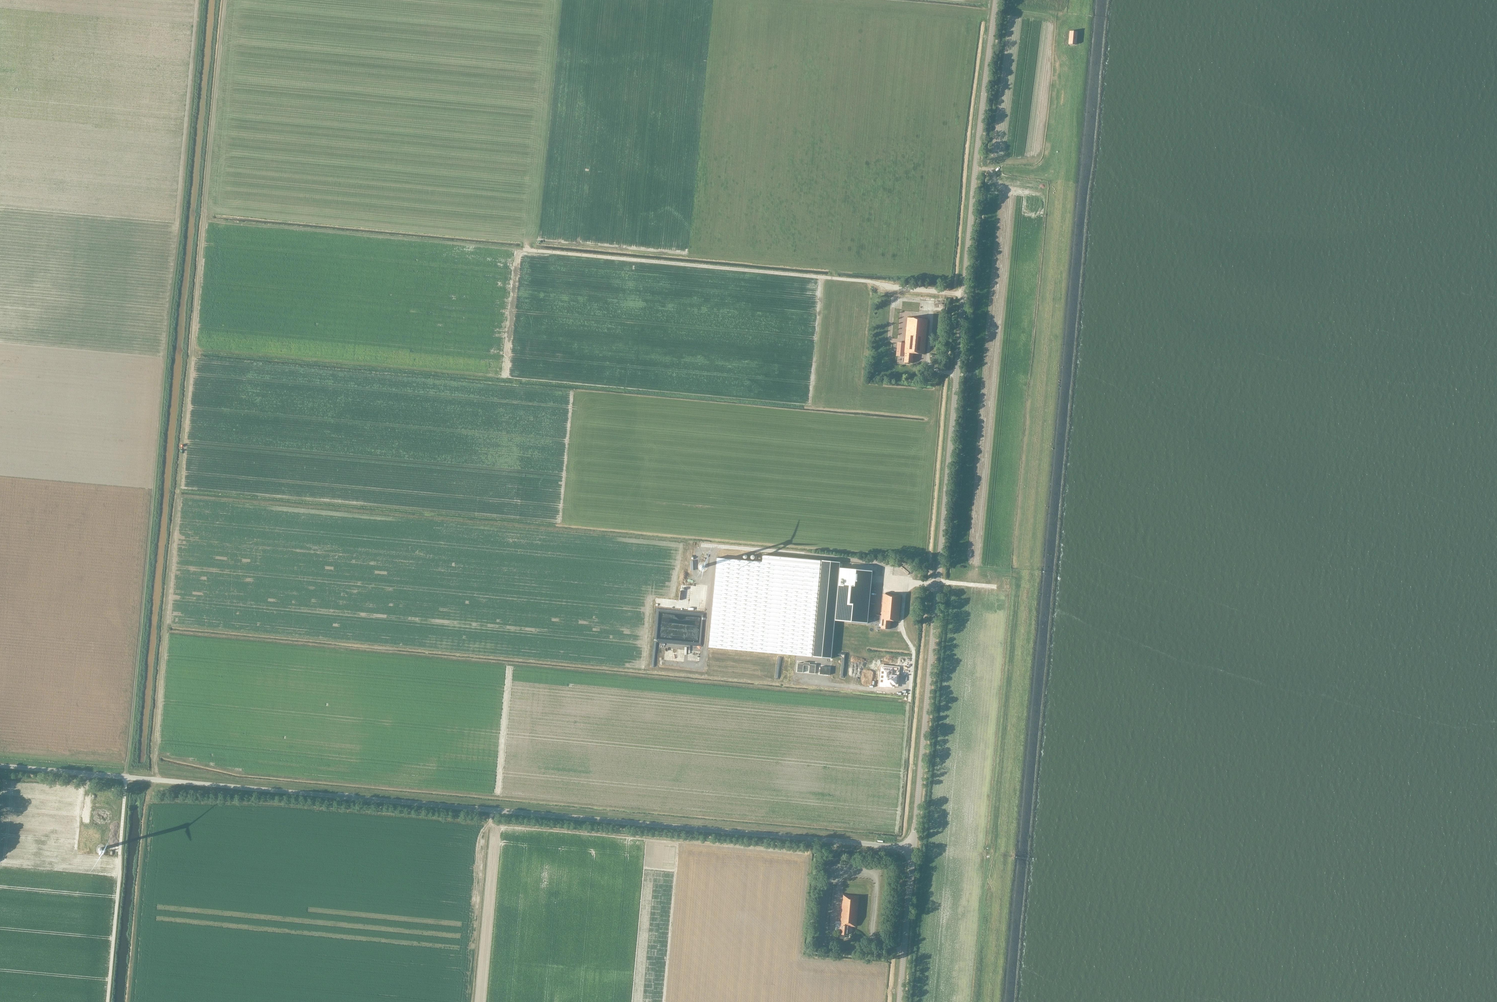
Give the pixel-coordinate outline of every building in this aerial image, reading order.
[(1068,44),(1076,44),(1077,32),(1070,32),(1068,44)] [(912,359),(912,353),(924,354),(927,320),(907,318),(904,353),(905,353),(904,363),(912,363),(913,359),(912,359)] [(898,342),(896,355),(903,356),(905,342),(898,342)] [(717,557),(709,647),(778,654),(794,655),(831,659),(865,662),(865,656),(898,659),(903,610),(905,589),(892,588),(891,588),(891,589),(872,588),(872,587),(871,587),(871,588),(871,587),(872,572),(839,569),(840,562),(763,555),(762,561),(717,557)] [(797,663),(797,672),(803,673),(803,665),(809,666),(809,673),(814,674),(815,665),(809,664),(810,663),(804,662),(803,664),(797,663)] [(820,667),(819,674),(829,675),(830,668),(820,667)] [(882,667),(880,684),(887,684),(887,686),(892,686),(892,684),(896,684),(896,676),(891,675),(891,673),(892,673),(892,668),(882,667)] [(839,938),(844,938),(844,934),(848,935),(849,926),(856,927),(856,925),(858,897),(843,895),(839,934),(840,934),(839,938)]
